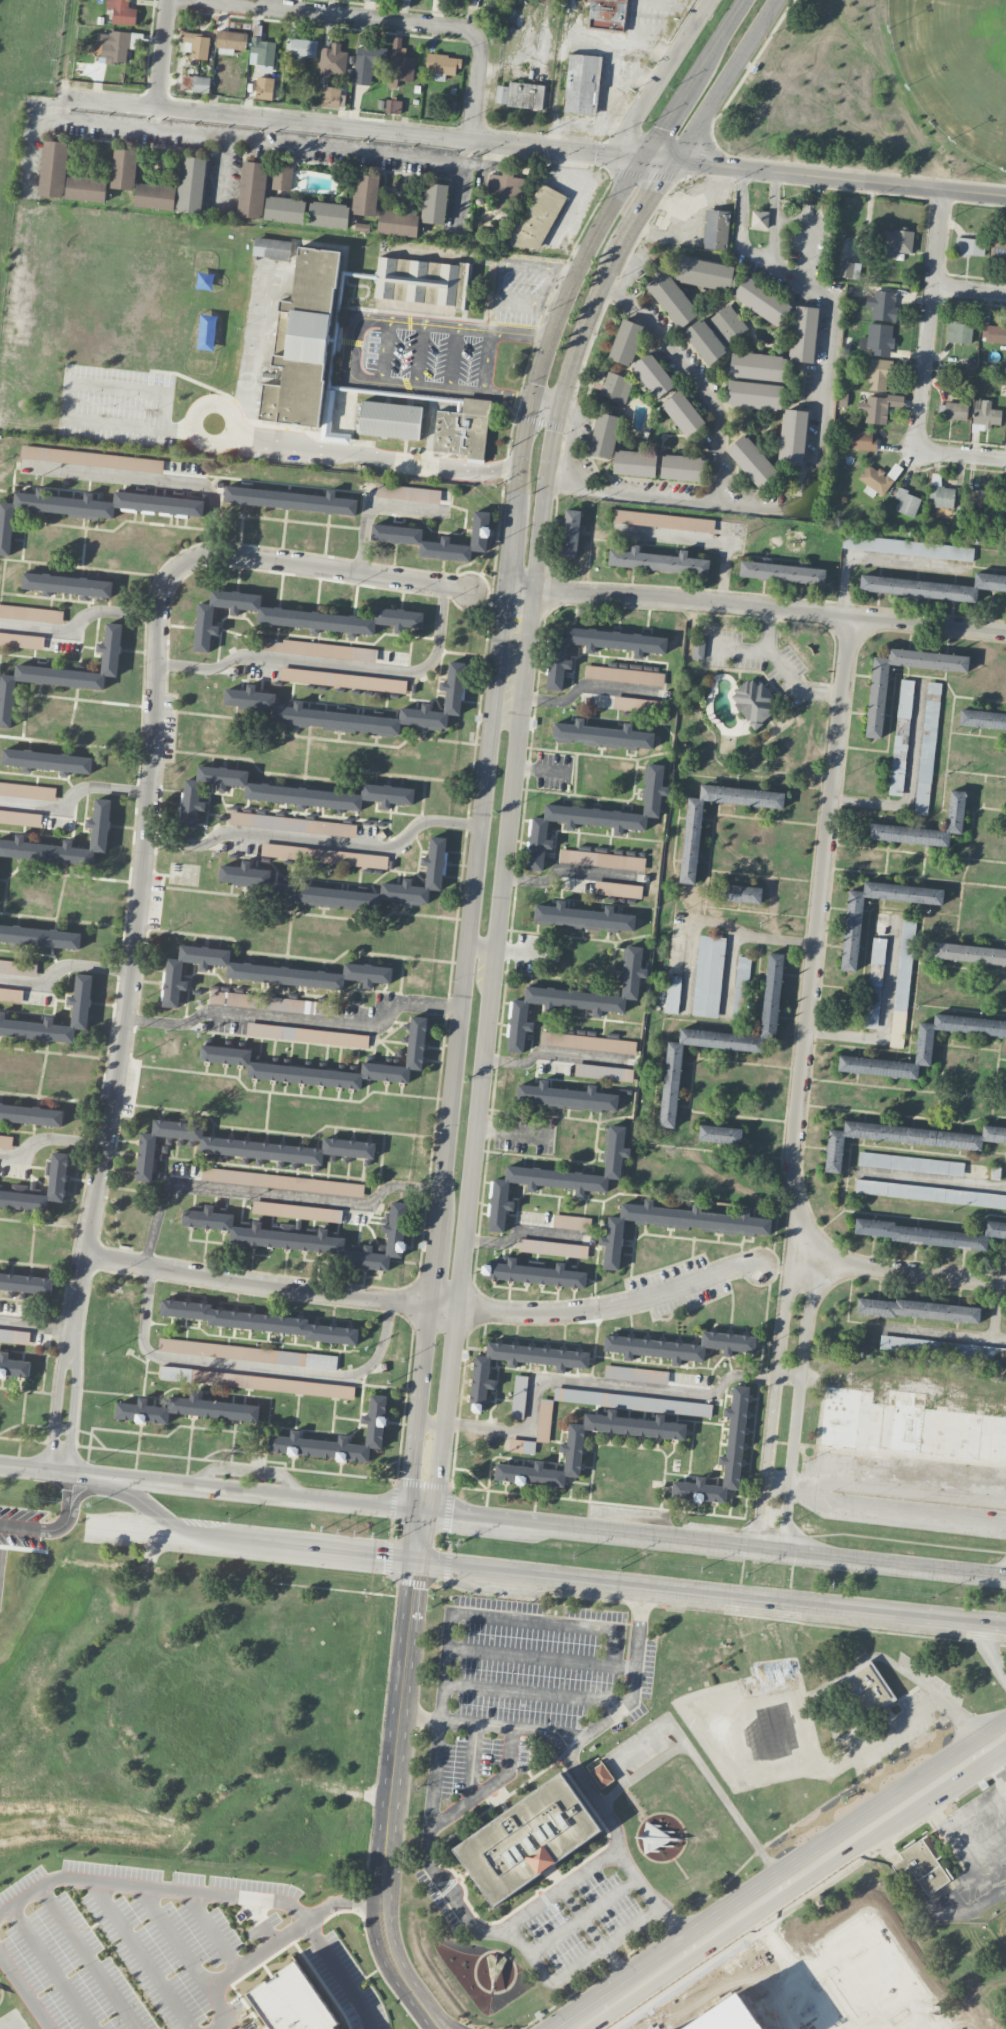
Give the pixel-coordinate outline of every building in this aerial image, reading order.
[(129,8),(129,0),(107,0),(106,9),(113,9),(112,24),(137,25),(137,8),(129,8)] [(624,31),(627,0),(591,0),(588,27),(624,31)] [(142,33),(110,30),(110,34),(102,34),(100,61),(126,64),(128,48),(135,49),(135,41),(141,42),(142,33)] [(247,32),(217,31),(217,47),(220,47),(220,53),(233,54),(234,49),(246,50),(247,32)] [(208,59),(209,35),(182,33),(181,41),(192,42),(191,58),(208,59)] [(414,81),(415,57),(405,56),(406,48),(401,47),(402,37),(392,37),(389,87),(397,88),(398,80),(414,81)] [(273,66),(276,41),(252,38),(248,63),(273,66)] [(346,75),(347,51),(341,51),(341,43),(331,42),(331,48),(320,47),(319,77),(329,77),(329,75),(346,75)] [(373,63),(385,65),(386,49),(357,46),(353,84),(371,86),(373,63)] [(460,57),(427,53),(425,69),(428,70),(427,79),(445,81),(445,74),(458,76),(460,57)] [(563,112),(595,115),(600,56),(568,53),(563,112)] [(209,93),(211,78),(182,74),(180,90),(209,93)] [(274,78),(257,77),(255,99),(272,100),(274,78)] [(544,85),(509,81),(508,86),(497,85),(495,104),(542,109),(544,85)] [(343,107),(344,87),(321,86),(320,106),(343,107)] [(401,113),(401,100),(386,100),(385,113),(401,113)] [(66,197),(67,141),(42,141),(41,197),(66,197)] [(137,149),(114,148),(112,189),(135,189),(137,149)] [(177,212),(202,213),(206,157),(181,156),(177,212)] [(268,163),(244,160),(237,216),(262,219),(268,163)] [(270,190),(292,190),(292,163),(271,163),(270,190)] [(521,178),(513,177),(514,170),(503,169),(502,175),(490,173),(487,196),(497,197),(495,209),(516,212),(521,178)] [(378,175),(355,174),(353,214),(376,215),(378,175)] [(106,201),(107,177),(67,176),(66,200),(106,201)] [(511,242),(539,254),(565,194),(537,182),(511,242)] [(423,223),(445,224),(446,184),(424,183),(423,223)] [(135,207),(175,209),(176,185),(136,184),(135,207)] [(264,219),(304,224),(307,201),(267,196),(264,219)] [(308,225),(347,229),(350,205),(310,201),(308,225)] [(377,232),(416,237),(420,214),(380,209),(377,232)] [(730,211),(705,209),(703,248),(728,249),(730,211)] [(769,211),(751,211),(751,229),(768,229),(769,211)] [(883,230),(882,257),(895,257),(895,252),(913,253),(913,230),(883,230)] [(994,230),(993,259),(1005,259),(1005,230),(994,230)] [(289,261),(293,242),(256,236),(253,255),(289,261)] [(955,255),(983,256),(984,239),(955,237),(955,255)] [(258,420),(323,426),(342,251),(298,246),(292,301),(280,300),(273,366),(283,367),(282,386),(262,383),(258,420)] [(729,291),(734,266),(680,256),(675,281),(729,291)] [(373,308),(398,310),(399,301),(468,307),(472,264),(377,257),(373,308)] [(837,276),(859,279),(861,263),(838,261),(837,276)] [(647,282),(676,329),(697,317),(669,270),(647,282)] [(791,305),(744,276),(732,297),(779,325),(791,305)] [(872,307),(872,320),(895,321),(896,291),(874,290),(874,296),(866,296),(866,307),(872,307)] [(729,346),(749,329),(728,303),(708,320),(729,346)] [(789,361),(814,362),(818,307),(793,306),(789,361)] [(682,333),(709,365),(727,350),(700,318),(682,333)] [(609,359),(632,366),(643,325),(621,319),(609,359)] [(946,342),(972,343),(972,323),(947,322),(946,342)] [(892,349),(894,325),(868,323),(867,337),(860,337),(858,348),(872,349),(872,354),(887,356),(887,348),(892,349)] [(983,325),(982,342),(1005,343),(1005,326),(983,325)] [(732,350),(729,375),(783,383),(787,357),(732,350)] [(676,384),(649,351),(631,366),(657,399),(676,384)] [(867,389),(887,392),(892,361),(872,358),(867,389)] [(601,395),(625,403),(633,380),(609,371),(601,395)] [(727,406),(782,409),(783,384),(728,381),(727,406)] [(661,404),(687,438),(705,423),(679,390),(661,404)] [(887,424),(887,406),(903,407),(904,396),(867,395),(866,402),(857,402),(857,410),(866,410),(865,423),(887,424)] [(433,453),(486,457),(489,399),(463,398),(462,412),(436,410),(433,453)] [(991,400),(974,399),(972,424),(988,425),(988,424),(1001,425),(1002,410),(990,409),(991,400)] [(359,434),(419,440),(423,406),(362,400),(359,434)] [(968,404),(946,401),(944,418),(966,421),(968,404)] [(777,463),(802,466),(808,411),(783,408),(777,463)] [(621,417),(598,412),(588,453),(611,459),(621,417)] [(876,432),(849,429),(847,448),(874,451),(876,432)] [(327,441),(349,441),(350,433),(327,432),(327,441)] [(761,489),(780,472),(743,433),(725,451),(761,489)] [(21,458),(163,473),(164,460),(22,445),(21,458)] [(613,474),(655,476),(656,453),(614,450),(613,474)] [(663,453),(660,477),(701,482),(704,459),(663,453)] [(883,496),(902,467),(895,463),(886,475),(868,463),(858,478),(867,484),(863,491),(872,497),(876,491),(883,496)] [(955,488),(939,487),(940,474),(931,473),(929,498),(934,498),(934,507),(953,508),(955,488)] [(376,496),(440,503),(441,490),(377,483),(376,496)] [(224,503),(356,515),(358,499),(335,497),(336,489),(327,488),(327,490),(290,487),(290,491),(225,485),(224,503)] [(114,519),(115,507),(203,515),(205,500),(115,491),(114,502),(93,500),(94,491),(37,486),(36,494),(15,492),(14,503),(0,502),(0,554),(11,555),(16,510),(114,519)] [(894,498),(899,500),(895,510),(914,517),(922,498),(898,488),(894,498)] [(966,490),(965,513),(1005,514),(1005,491),(966,490)] [(580,526),(581,510),(563,509),(560,556),(576,558),(578,535),(584,536),(584,527),(580,526)] [(713,533),(715,520),(614,509),(613,522),(713,533)] [(372,524),(370,540),(420,545),(419,557),(471,562),(472,551),(487,552),(491,512),(474,510),(470,545),(450,543),(451,536),(441,535),(440,542),(422,540),(423,528),(372,524)] [(745,524),(719,518),(717,528),(715,527),(714,531),(743,536),(745,524)] [(973,559),(974,545),(843,536),(842,549),(973,559)] [(608,565),(709,575),(710,559),(687,557),(688,550),(679,549),(679,556),(639,552),(640,545),(631,544),(631,551),(609,549),(608,565)] [(825,583),(826,567),(740,562),(739,578),(825,583)] [(113,582),(24,572),(22,588),(43,590),(42,596),(51,597),(52,591),(84,595),(111,598),(113,582)] [(859,592),(977,602),(977,589),(1005,592),(1005,575),(974,573),(973,585),(860,575),(859,592)] [(373,624),(261,600),(262,597),(213,587),(209,604),(201,602),(191,650),(208,653),(212,634),(218,635),(220,626),(212,625),(216,605),(231,608),(230,614),(238,616),(240,608),(259,612),(257,620),(314,632),(316,625),(373,637),(376,622),(395,626),(394,632),(402,634),(404,626),(421,629),(424,614),(377,605),(373,624)] [(64,611),(0,604),(0,617),(62,624),(64,611)] [(104,689),(105,675),(117,676),(122,624),(106,623),(104,643),(98,643),(97,651),(103,652),(102,673),(16,665),(15,675),(1,674),(0,681),(0,727),(12,728),(16,681),(104,689)] [(668,637),(567,626),(566,638),(552,637),(547,690),(563,691),(565,668),(572,669),(573,660),(566,660),(567,643),(586,645),(585,653),(594,653),(595,646),(635,650),(634,658),(642,659),(643,651),(666,653),(668,637)] [(43,650),(44,637),(0,632),(0,645),(43,650)] [(264,638),(262,650),(376,662),(377,649),(264,638)] [(702,660),(706,639),(694,638),(691,658),(702,660)] [(873,656),(865,737),(881,739),(888,664),(968,672),(969,655),(889,648),(888,658),(873,656)] [(224,702),(280,724),(399,735),(400,725),(447,730),(448,714),(461,715),(466,662),(449,661),(447,682),(440,681),(439,690),(446,691),(445,702),(422,700),(421,709),(400,707),(399,718),(303,709),(303,700),(294,700),(293,706),(275,705),(276,693),(256,691),(257,684),(247,683),(246,690),(225,688),(224,702)] [(584,677),(663,686),(665,673),(585,664),(584,677)] [(280,680),(406,693),(407,680),(281,667),(280,680)] [(774,712),(768,705),(775,698),(761,682),(756,686),(750,678),(728,697),(755,729),(774,712)] [(890,795),(904,796),(912,680),(899,679),(890,795)] [(941,683),(927,681),(914,813),(928,815),(941,683)] [(613,710),(660,712),(661,699),(614,697),(613,710)] [(960,709),(959,726),(1005,730),(1005,713),(960,709)] [(653,749),(654,732),(632,730),(633,723),(623,722),(623,729),(584,725),(585,718),(575,717),(574,724),(554,722),(552,740),(653,749)] [(93,757),(3,749),(2,764),(22,766),(22,772),(31,773),(31,767),(92,773),(93,757)] [(643,812),(545,804),(544,818),(531,817),(527,869),(543,871),(545,848),(553,849),(553,840),(547,839),(548,821),(566,822),(566,830),(574,830),(575,823),(614,826),(613,835),(622,835),(623,829),(646,830),(647,816),(659,817),(661,794),(669,795),(669,786),(662,786),(664,765),(647,763),(643,812)] [(201,783),(217,783),(217,792),(226,792),(226,785),(245,786),(244,801),(338,804),(338,809),(362,810),(362,800),(381,801),(381,809),(390,809),(390,803),(414,804),(414,786),(362,785),(362,790),(248,786),(249,768),(198,767),(197,779),(183,779),(181,827),(197,828),(198,810),(206,810),(206,801),(200,801),(201,783)] [(55,801),(56,788),(0,782),(0,795),(55,801)] [(783,808),(785,792),(700,784),(699,798),(687,797),(680,883),(696,884),(703,801),(783,808)] [(869,839),(949,847),(950,833),(962,834),(966,791),(950,789),(946,830),(870,822),(869,839)] [(93,865),(94,851),(107,853),(111,800),(96,798),(94,819),(87,819),(86,827),(92,828),(91,849),(72,847),(73,840),(64,839),(63,846),(24,842),(25,834),(16,834),(16,841),(0,839),(0,856),(93,865)] [(43,815),(0,809),(0,823),(41,828),(43,815)] [(231,812),(230,825),(356,837),(357,824),(231,812)] [(428,904),(429,889),(442,890),(446,837),(430,836),(428,861),(427,861),(426,878),(403,876),(402,884),(382,882),(381,901),(428,904)] [(388,856),(262,843),(261,856),(387,869),(388,856)] [(559,863),(645,870),(646,857),(560,849),(559,863)] [(382,893),(272,882),(273,870),(251,868),(252,859),(228,856),(228,865),(220,864),(219,882),(267,887),(265,899),(380,911),(382,893)] [(761,902),(762,886),(727,885),(727,878),(719,878),(718,901),(761,902)] [(642,897),(642,884),(595,882),(594,895),(642,897)] [(842,970),(857,971),(863,898),(942,904),(944,888),(864,882),(863,891),(848,889),(842,970)] [(534,921),(634,932),(636,915),(613,913),(614,905),(605,904),(604,911),(565,907),(566,900),(557,899),(556,906),(536,904),(534,921)] [(903,1047),(916,920),(903,918),(889,1046),(903,1047)] [(0,925),(0,941),(12,942),(12,944),(80,949),(82,932),(0,925)] [(692,1015),(718,1018),(726,938),(700,935),(692,1015)] [(879,1028),(885,938),(870,938),(865,1028),(879,1028)] [(1005,964),(1005,948),(935,943),(934,959),(1005,964)] [(183,961),(200,963),(199,970),(208,971),(208,964),(228,966),(227,978),(279,982),(278,990),(287,991),(287,985),(343,990),(344,979),(364,981),(363,988),(372,989),(372,982),(391,984),(392,967),(344,962),(343,972),(230,962),(231,949),(180,945),(179,959),(167,958),(162,1006),(178,1008),(180,990),(187,990),(188,981),(181,980),(183,961)] [(622,995),(526,986),(524,1000),(512,999),(507,1052),(523,1053),(526,1026),(529,1003),(593,1009),(592,1016),(601,1017),(602,1010),(624,1013),(626,999),(637,1000),(639,977),(647,978),(648,968),(641,968),(643,947),(626,945),(622,995)] [(761,1036),(680,1028),(679,1042),(667,1041),(659,1127),(675,1128),(683,1045),(763,1052),(764,1038),(776,1039),(784,954),(768,952),(761,1036)] [(733,1018),(745,1019),(749,957),(737,956),(733,1018)] [(37,963),(0,959),(0,973),(36,976),(37,963)] [(74,1042),(76,1028),(88,1030),(93,975),(77,974),(75,997),(68,996),(67,1004),(74,1005),(72,1026),(53,1025),(54,1017),(45,1016),(44,1023),(5,1019),(6,1012),(0,1011),(0,1035),(74,1042)] [(679,1013),(680,978),(667,977),(666,1013),(679,1013)] [(24,991),(0,988),(0,1001),(22,1004),(24,991)] [(210,1003),(310,1013),(311,1000),(212,990),(210,1003)] [(839,1055),(838,1071),(917,1079),(919,1065),(931,1066),(934,1030),(1005,1036),(1005,1020),(934,1014),(933,1023),(919,1022),(915,1062),(839,1055)] [(251,1062),(252,1049),(201,1045),(200,1061),(248,1065),(247,1079),(361,1088),(362,1079),(409,1083),(410,1069),(422,1070),(427,1017),(410,1016),(407,1059),(385,1058),(385,1064),(362,1062),(361,1071),(251,1062)] [(368,1048),(369,1035),(248,1022),(247,1035),(368,1048)] [(540,1043),(635,1054),(636,1042),(541,1031),(540,1043)] [(633,1080),(633,1067),(575,1064),(574,1077),(633,1080)] [(617,1111),(618,1094),(596,1092),(597,1085),(587,1084),(587,1089),(573,1088),(574,1081),(540,1078),(539,1085),(518,1084),(516,1103),(617,1111)] [(62,1126),(64,1110),(0,1104),(0,1120),(62,1126)] [(157,1136),(201,1140),(200,1153),(322,1164),(323,1154),(374,1158),(376,1142),(323,1138),(322,1147),(203,1136),(204,1123),(154,1119),(152,1133),(140,1132),(136,1181),(152,1182),(157,1136)] [(981,1150),(982,1142),(1005,1144),(1005,1127),(982,1125),(981,1134),(844,1121),(843,1130),(829,1129),(825,1171),(841,1173),(844,1138),(981,1150)] [(604,1174),(506,1165),(505,1179),(493,1178),(488,1231),(504,1232),(509,1182),(528,1183),(527,1191),(535,1192),(536,1185),(575,1189),(574,1196),(583,1197),(584,1190),(607,1192),(608,1178),(620,1179),(622,1156),(629,1157),(630,1148),(623,1147),(626,1126),(609,1125),(604,1174)] [(742,1127),(700,1125),(699,1141),(741,1143),(742,1127)] [(0,1135),(0,1148),(12,1150),(13,1137),(0,1135)] [(963,1176),(964,1162),(859,1151),(857,1165),(963,1176)] [(48,1212),(49,1200),(64,1202),(69,1154),(53,1152),(52,1161),(47,1161),(45,1174),(50,1175),(49,1184),(30,1182),(30,1186),(12,1184),(11,1191),(0,1190),(0,1207),(48,1212)] [(363,1197),(364,1184),(202,1167),(201,1180),(363,1197)] [(1005,1208),(1005,1194),(856,1179),(855,1193),(1005,1208)] [(624,1220),(682,1228),(689,1227),(770,1236),(771,1219),(749,1217),(750,1209),(741,1208),(740,1215),(701,1211),(693,1210),(654,1206),(653,1199),(644,1198),(644,1205),(621,1202),(620,1217),(608,1216),(606,1236),(599,1237),(598,1245),(605,1246),(603,1268),(619,1270),(624,1220)] [(341,1223),(342,1210),(253,1200),(252,1213),(341,1223)] [(346,1250),(351,1267),(389,1270),(390,1260),(403,1256),(404,1242),(405,1235),(407,1203),(391,1202),(390,1212),(386,1214),(390,1224),(382,1224),(381,1233),(388,1233),(387,1245),(376,1244),(371,1246),(364,1245),(363,1252),(346,1250)] [(344,1254),(345,1238),(327,1236),(327,1229),(319,1228),(318,1234),(261,1230),(262,1222),(253,1221),(252,1228),(233,1226),(234,1214),(214,1213),(214,1205),(205,1204),(205,1211),(184,1209),(182,1226),(231,1230),(230,1244),(344,1254)] [(589,1230),(590,1216),(553,1215),(553,1228),(589,1230)] [(894,1225),(895,1221),(856,1218),(854,1237),(987,1249),(988,1237),(1005,1239),(1005,1222),(985,1220),(984,1233),(894,1225)] [(588,1246),(519,1238),(518,1251),(587,1258),(588,1246)] [(585,1287),(587,1271),(564,1270),(565,1262),(556,1261),(555,1268),(516,1264),(517,1257),(494,1255),(493,1265),(482,1264),(481,1278),(585,1287)] [(52,1294),(53,1278),(0,1273),(0,1289),(52,1294)] [(980,1308),(858,1295),(856,1312),(979,1324),(980,1308)] [(357,1345),(359,1328),(308,1324),(309,1318),(211,1309),(212,1304),(161,1299),(160,1315),(210,1320),(209,1326),(305,1334),(305,1340),(357,1345)] [(29,1344),(30,1330),(0,1328),(0,1342),(29,1344)] [(605,1335),(603,1351),(624,1353),(624,1360),(632,1361),(633,1354),(672,1358),(671,1365),(680,1366),(681,1359),(704,1361),(705,1347),(723,1349),(723,1356),(731,1357),(732,1350),(755,1352),(756,1336),(702,1331),(701,1344),(662,1341),(662,1340),(605,1335)] [(338,1356),(159,1337),(158,1350),(336,1369),(338,1356)] [(589,1352),(563,1351),(562,1346),(551,1349),(549,1342),(536,1345),(534,1345),(534,1342),(521,1345),(519,1345),(517,1340),(507,1343),(487,1342),(487,1355),(473,1355),(471,1403),(474,1412),(486,1412),(486,1388),(494,1388),(494,1380),(489,1380),(490,1359),(507,1360),(509,1368),(517,1368),(517,1362),(556,1363),(556,1372),(565,1373),(565,1367),(589,1368),(589,1352)] [(30,1377),(31,1362),(8,1359),(9,1352),(0,1351),(0,1352),(0,1375),(30,1377)] [(669,1372),(605,1364),(604,1377),(667,1385),(669,1372)] [(355,1386),(161,1366),(160,1379),(354,1399),(355,1386)] [(523,1419),(528,1376),(515,1374),(510,1418),(523,1419)] [(748,1386),(733,1385),(731,1408),(724,1407),(723,1416),(729,1417),(726,1456),(719,1455),(718,1464),(724,1465),(723,1486),(705,1484),(705,1476),(696,1476),(695,1483),(673,1481),(672,1498),(726,1503),(727,1489),(740,1490),(748,1386)] [(924,1408),(926,1392),(889,1389),(887,1402),(872,1401),(874,1390),(825,1385),(819,1445),(1005,1462),(1005,1415),(924,1408)] [(553,1400),(711,1417),(712,1404),(555,1387),(553,1400)] [(169,1413),(259,1421),(260,1406),(198,1400),(199,1392),(191,1391),(190,1398),(170,1396),(169,1407),(147,1405),(148,1398),(139,1397),(138,1404),(117,1402),(115,1419),(168,1424),(169,1413)] [(268,1453),(368,1462),(370,1447),(383,1448),(387,1396),(371,1395),(369,1415),(361,1415),(360,1423),(367,1424),(365,1445),(347,1443),(348,1436),(339,1435),(339,1442),(299,1438),(300,1431),(291,1430),(291,1437),(270,1435),(268,1453)] [(550,1442),(552,1399),(538,1398),(537,1441),(550,1442)] [(585,1429),(685,1440),(686,1424),(664,1421),(664,1414),(656,1414),(655,1421),(616,1416),(617,1409),(608,1408),(607,1415),(585,1413),(583,1424),(569,1423),(567,1444),(560,1443),(559,1452),(566,1452),(564,1471),(543,1469),(544,1461),(535,1460),(534,1468),(496,1464),(494,1481),(564,1488),(565,1475),(580,1477),(585,1429)] [(535,1440),(508,1439),(508,1452),(535,1453),(535,1440)] [(897,1698),(869,1659),(842,1678),(870,1717),(897,1698)] [(613,1781),(600,1757),(586,1765),(600,1789),(613,1781)] [(602,1828),(560,1771),(453,1849),(494,1906),(602,1828)] [(640,1835),(636,1853),(676,1862),(684,1833),(645,1823),(642,1836),(640,1835)] [(899,1853),(902,1857),(908,1866),(928,1894),(950,1879),(921,1837),(899,1853)] [(902,1857),(897,1861),(891,1865),(897,1874),(903,1870),(908,1866),(902,1857)] [(334,2027),(335,2028),(276,2028),(252,1994),(296,1964),(338,2024),(334,2027)] [(737,1992),(763,2028),(684,2028),(737,1992)]
